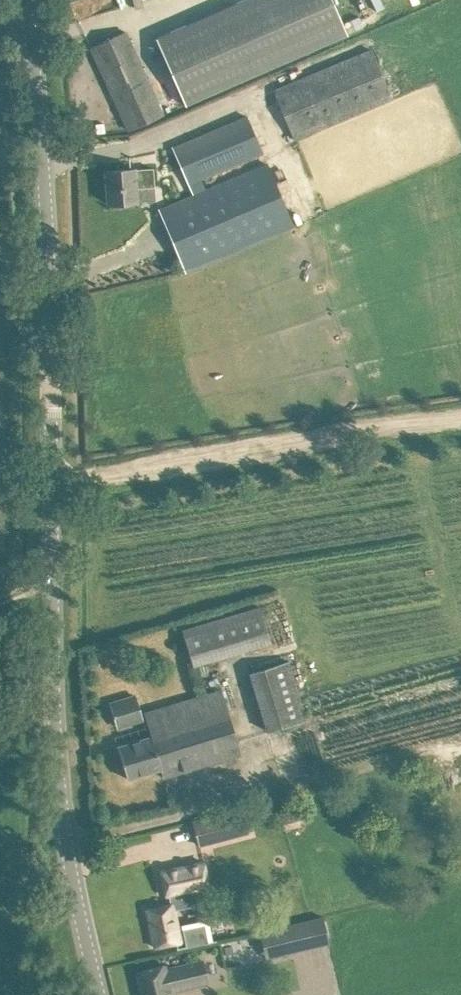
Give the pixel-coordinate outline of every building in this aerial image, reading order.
[(156,37),(186,105),(347,34),(332,0),(241,0),(156,37)] [(163,113),(125,31),(90,47),(127,129),(163,113)] [(390,98),(370,49),(274,89),(295,138),(390,98)] [(262,152),(246,115),(161,152),(176,188),(262,152)] [(266,163),(158,209),(185,271),(294,226),(266,163)] [(153,200),(152,168),(105,170),(108,203),(153,200)] [(187,664),(267,642),(256,604),(176,626),(187,664)] [(306,719),(289,660),(248,672),(266,731),(306,719)] [(221,691),(163,707),(144,713),(151,735),(117,745),(127,778),(160,768),(163,777),(240,753),(221,691)] [(141,714),(134,693),(109,701),(116,722),(141,714)] [(242,807),(192,820),(199,846),(249,833),(242,807)] [(146,908),(154,946),(181,941),(175,909),(200,905),(197,890),(210,888),(205,859),(158,868),(166,904),(146,908)] [(322,916),(280,926),(286,954),(329,943),(322,916)] [(136,971),(142,994),(171,994),(170,990),(207,981),(202,961),(165,970),(164,964),(136,971)]
